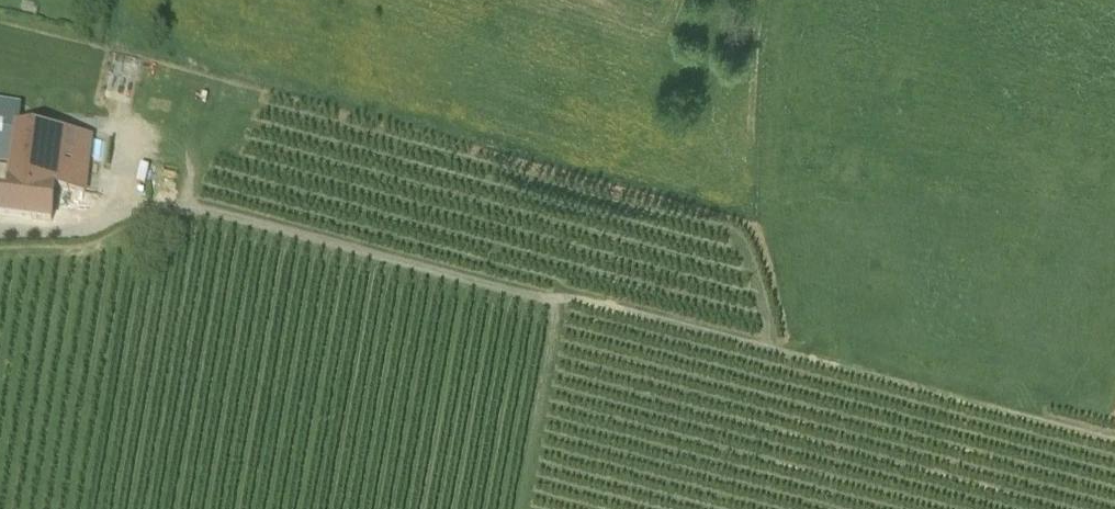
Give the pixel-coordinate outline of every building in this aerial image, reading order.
[(11,165),(17,125),(19,125),(21,105),(0,102),(0,164),(11,165)] [(19,125),(17,125),(11,165),(12,165),(9,197),(0,196),(0,217),(32,220),(51,221),(54,189),(81,192),(83,192),(90,140),(85,139),(85,136),(50,133),(18,130),(19,125)]
